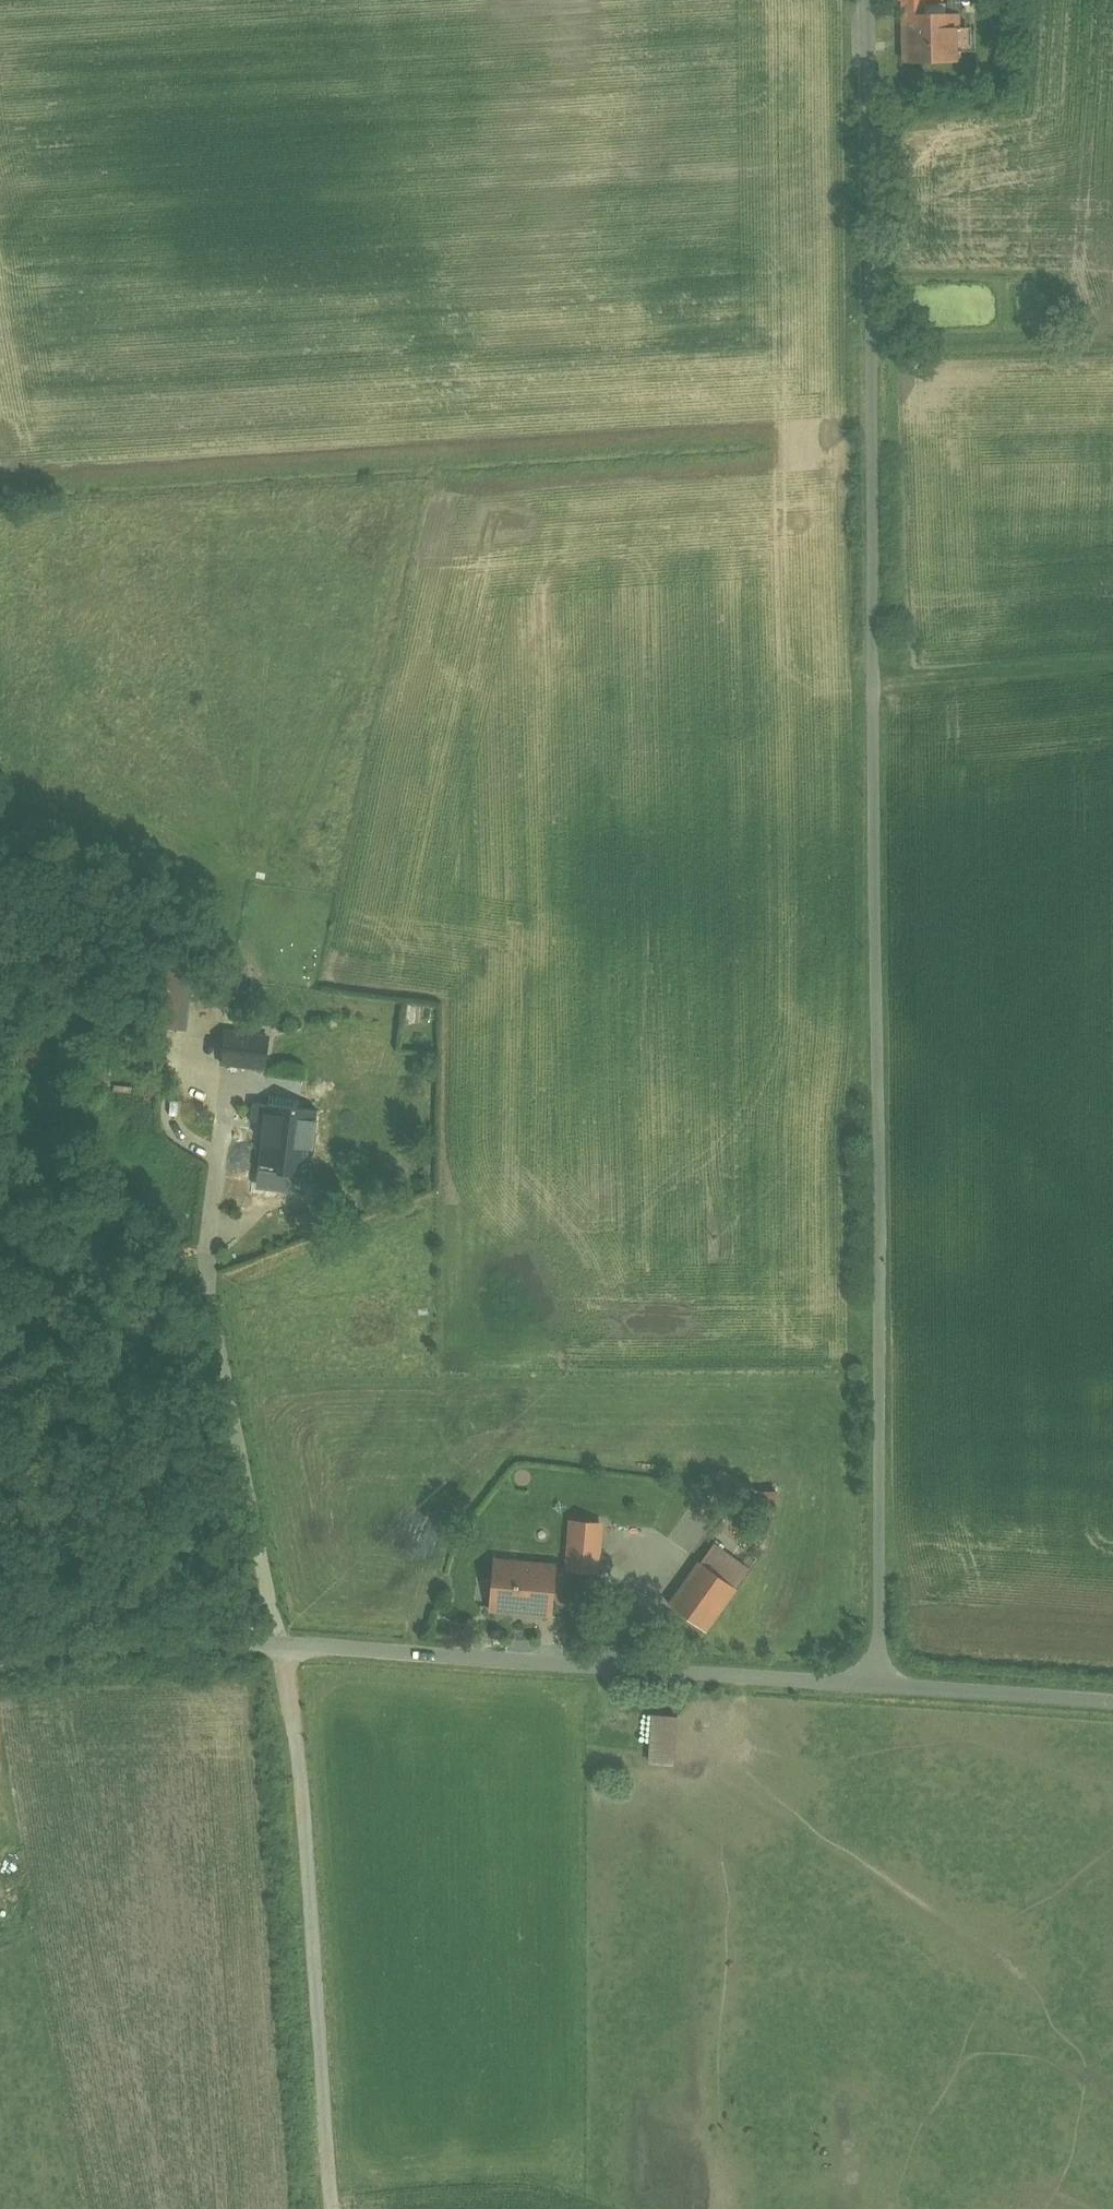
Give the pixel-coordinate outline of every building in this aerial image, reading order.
[(924,14),(924,0),(905,0),(906,62),(958,61),(957,13),(924,14)] [(269,1040),(228,1034),(224,1064),(265,1070),(269,1040)] [(318,1108),(274,1103),(271,1127),(265,1127),(261,1163),(311,1170),(318,1108)] [(601,1524),(572,1521),(568,1568),(597,1570),(601,1524)] [(555,1566),(496,1561),(491,1608),(551,1613),(555,1566)] [(736,1587),(701,1562),(670,1604),(705,1630),(736,1587)] [(678,1717),(653,1716),(650,1761),(675,1763),(678,1717)]
